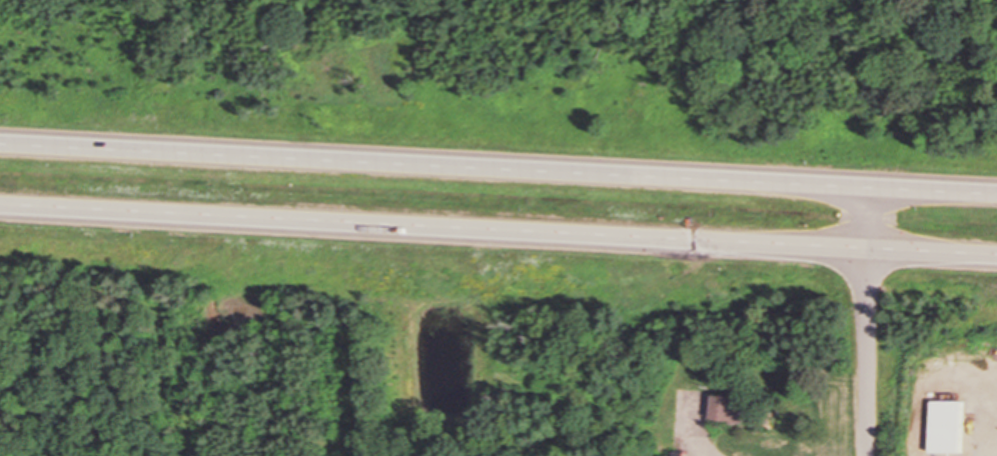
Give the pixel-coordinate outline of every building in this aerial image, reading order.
[(716,396),(718,424),(770,421),(769,394),(716,396)] [(935,449),(943,443),(936,434),(927,440),(935,449)]
